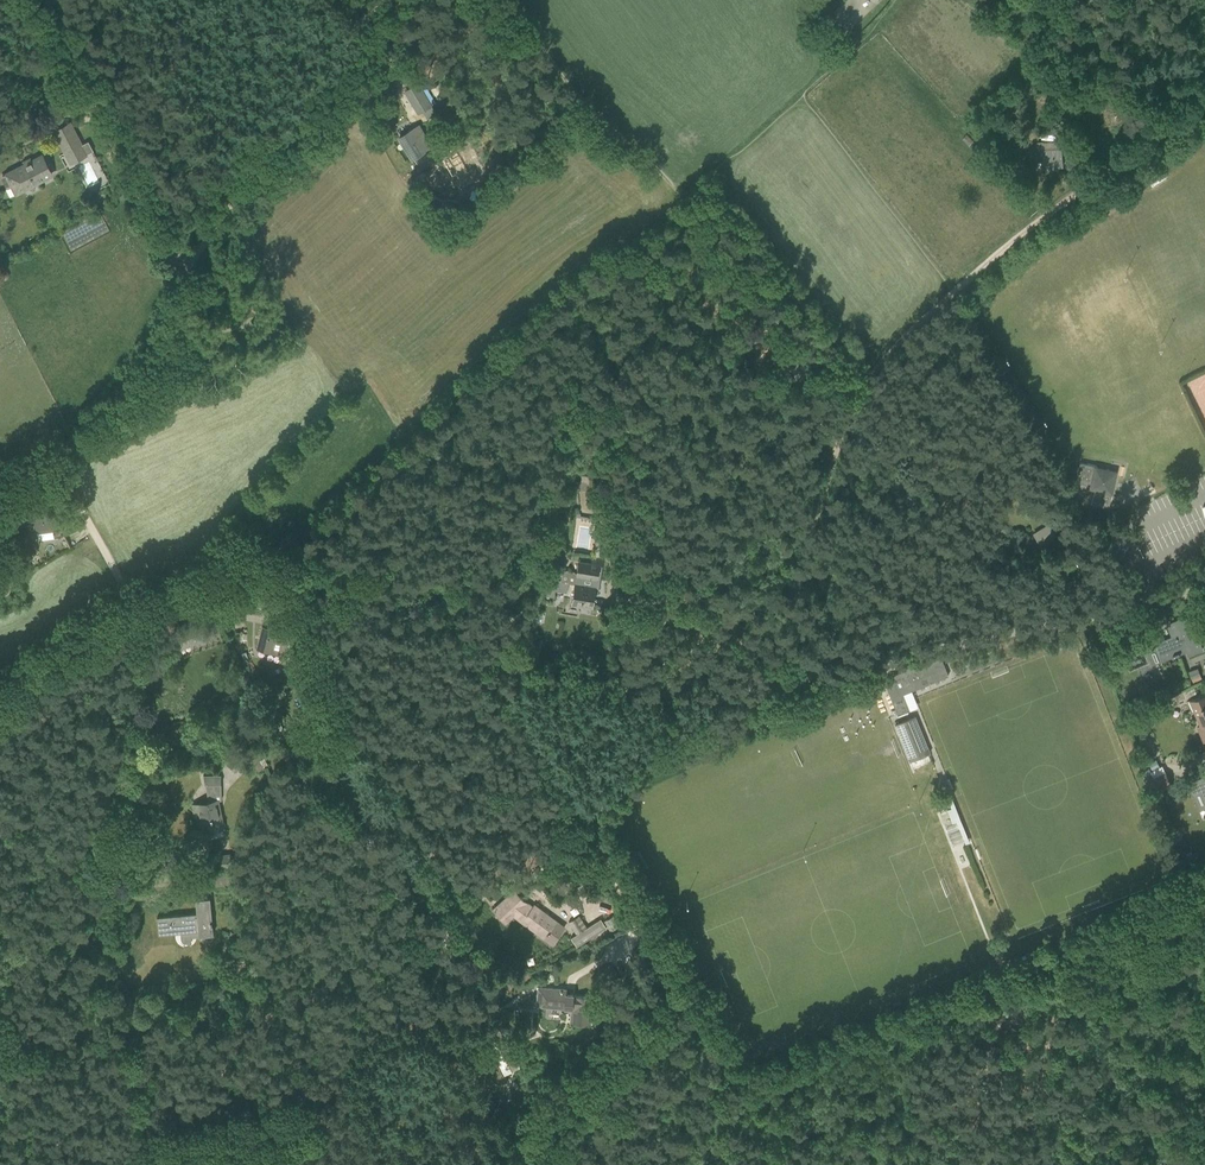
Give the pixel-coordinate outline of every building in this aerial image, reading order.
[(405,91),(418,112),(430,105),(417,84),(405,91)] [(1099,109),(1100,114),(1101,126),(1118,124),(1117,107),(1099,109)] [(54,131),(65,153),(80,145),(81,145),(69,123),(54,131)] [(399,137),(412,158),(431,147),(418,125),(399,137)] [(968,134),(963,138),(969,145),(974,140),(968,134)] [(81,145),(80,145),(86,155),(93,151),(88,141),(81,145)] [(1044,151),(1044,156),(1045,168),(1063,166),(1061,149),(1044,151)] [(2,177),(7,186),(13,183),(17,192),(51,174),(42,156),(2,177)] [(753,353),(748,357),(751,362),(757,358),(753,353)] [(1112,478),(1108,471),(1109,471),(1109,470),(1108,469),(1107,469),(1106,469),(1106,470),(1097,468),(1097,466),(1080,462),(1076,480),(1077,480),(1076,485),(1086,487),(1087,482),(1093,484),(1095,487),(1091,504),(1108,508),(1112,490),(1111,490),(1113,481),(1114,481),(1114,480),(1115,479),(1114,479),(1114,478),(1113,478),(1112,478)] [(591,489),(589,474),(581,475),(582,481),(576,482),(577,490),(591,489)] [(34,525),(35,533),(53,530),(50,513),(30,515),(28,507),(22,508),(24,522),(30,521),(31,526),(34,525)] [(1054,537),(1048,527),(1047,525),(1037,531),(1044,543),(1054,537)] [(571,604),(592,608),(597,580),(600,580),(603,564),(578,561),(571,604)] [(277,570),(269,571),(271,579),(278,578),(277,570)] [(544,596),(554,598),(555,591),(567,593),(568,582),(550,579),(550,582),(547,581),(544,596)] [(1169,625),(1173,636),(1154,644),(1161,661),(1174,656),(1181,653),(1180,652),(1187,649),(1189,655),(1203,649),(1200,642),(1197,643),(1186,617),(1175,621),(1176,622),(1169,625)] [(173,635),(177,647),(213,634),(209,623),(173,635)] [(257,648),(269,651),(285,655),(290,635),(262,628),(257,648)] [(913,663),(899,669),(900,672),(886,677),(887,679),(883,681),(897,715),(907,711),(901,695),(948,676),(940,656),(914,666),(913,663)] [(1198,668),(1189,672),(1192,680),(1201,676),(1198,668)] [(1193,712),(1194,711),(1201,726),(1204,724),(1204,694),(1188,701),(1193,712)] [(895,724),(910,761),(930,753),(914,716),(895,724)] [(240,760),(248,776),(264,768),(256,752),(240,760)] [(1155,760),(1149,763),(1153,770),(1159,767),(1155,760)] [(1151,778),(1158,792),(1172,786),(1166,772),(1151,778)] [(196,805),(201,832),(222,827),(217,800),(221,800),(220,775),(202,775),(208,802),(196,805)] [(1171,859),(1177,870),(1201,858),(1197,851),(1185,858),(1183,853),(1171,859)] [(213,855),(215,869),(230,868),(229,853),(213,855)] [(212,871),(213,885),(227,884),(226,870),(212,871)] [(531,909),(521,901),(523,900),(514,890),(492,910),(505,923),(513,915),(552,944),(564,927),(534,905),(531,909)] [(182,940),(183,941),(184,941),(185,941),(186,941),(187,941),(189,940),(190,939),(190,938),(190,936),(198,935),(199,935),(211,933),(208,898),(195,899),(196,915),(189,916),(189,914),(157,917),(158,934),(170,933),(180,932),(181,939),(182,940)] [(568,922),(576,934),(586,927),(579,915),(568,922)] [(569,1022),(590,1023),(592,998),(572,996),(572,994),(566,993),(566,989),(537,987),(535,1006),(570,1010),(569,1022)] [(1199,1157),(1180,1153),(1180,1154),(1178,1164),(1198,1164),(1199,1157)]
